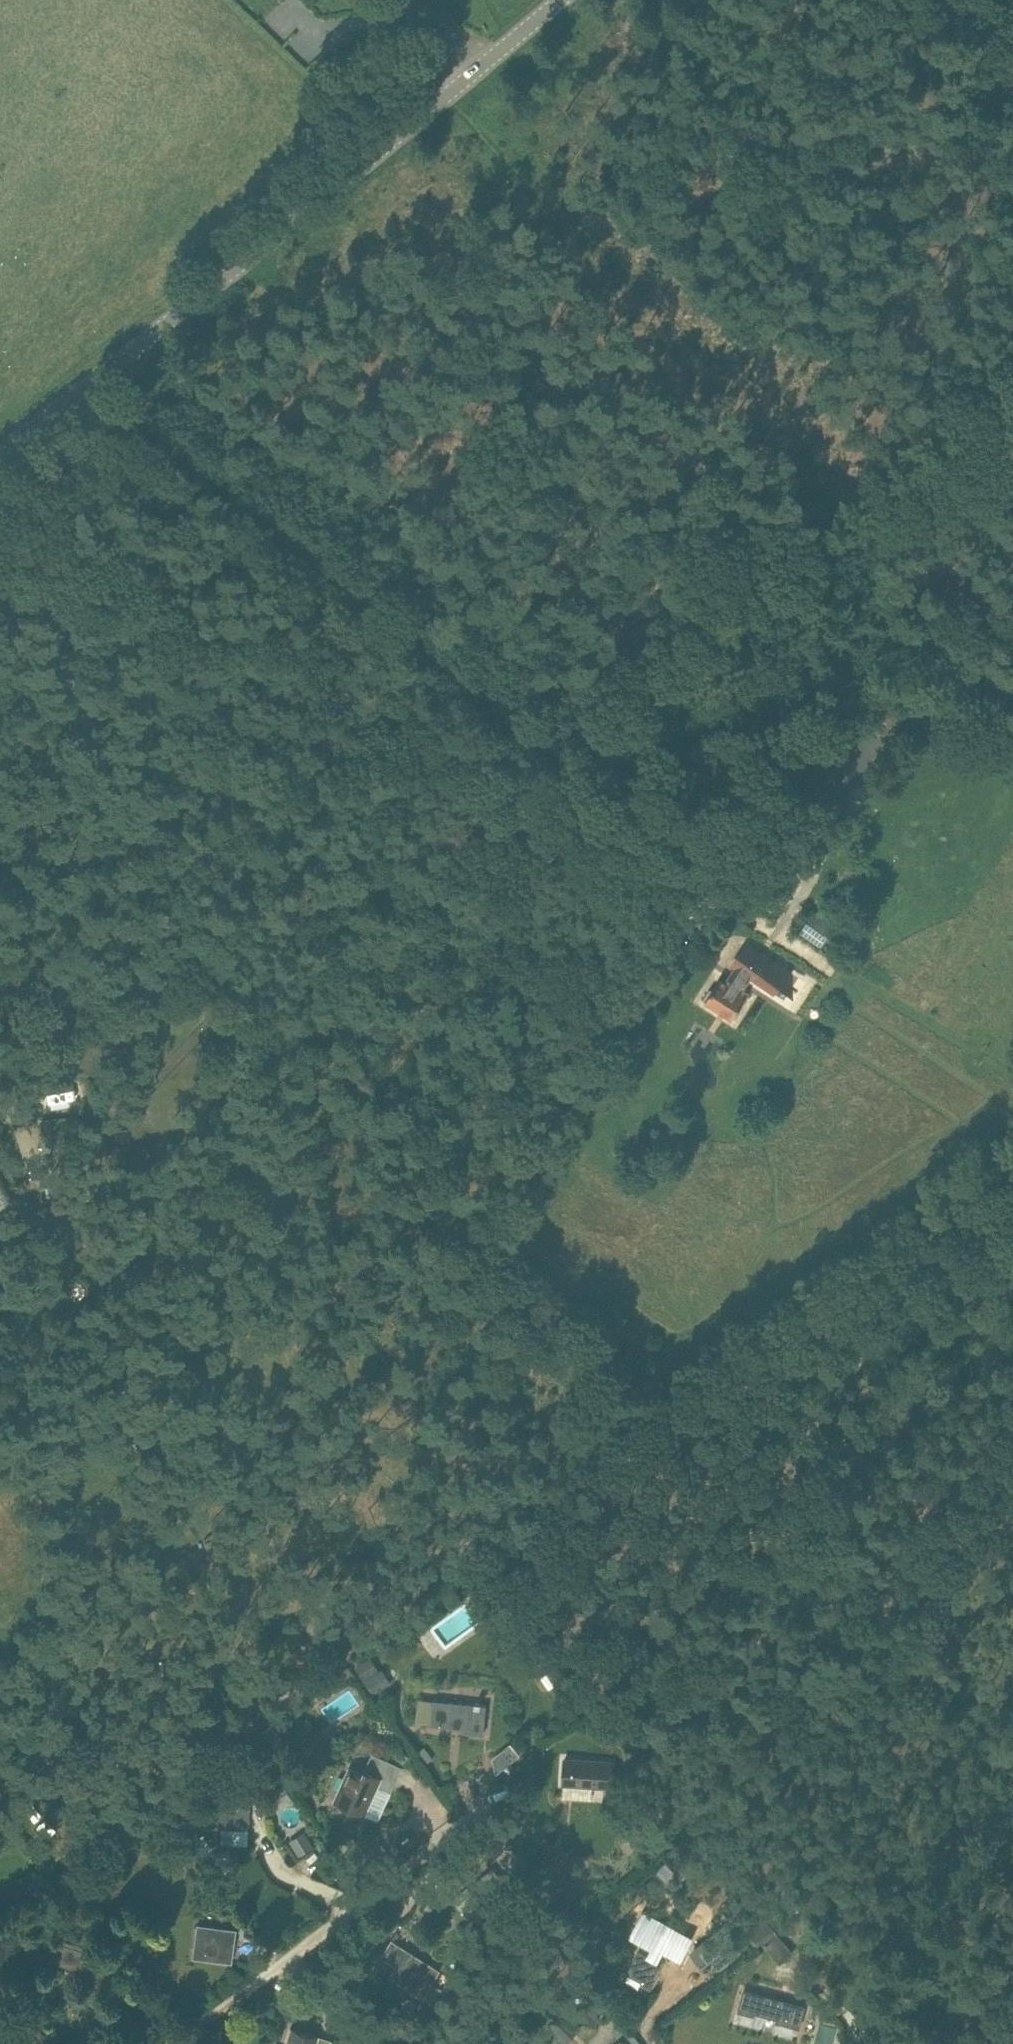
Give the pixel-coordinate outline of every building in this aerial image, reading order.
[(814,911),(802,930),(821,943),(834,925),(814,911)] [(707,998),(706,1000),(732,1019),(748,996),(750,992),(748,989),(760,968),(777,979),(793,963),(749,937),(738,955),(737,954),(731,963),(732,964),(722,980),(720,978),(713,989),(711,987),(704,997),(707,998)] [(9,1199),(0,1183),(0,1205),(9,1199)] [(373,1654),(356,1664),(363,1678),(381,1668),(373,1654)] [(383,1668),(365,1680),(374,1694),(392,1682),(383,1668)] [(545,1685),(554,1680),(546,1668),(538,1674),(545,1685)] [(486,1704),(435,1699),(432,1723),(433,1723),(434,1722),(466,1726),(466,1731),(483,1733),(485,1713),(486,1704)] [(495,1753),(502,1763),(518,1752),(511,1742),(495,1753)] [(429,1763),(434,1758),(426,1747),(420,1751),(429,1763)] [(565,1757),(563,1782),(612,1785),(613,1760),(565,1757)] [(364,1816),(379,1783),(387,1787),(391,1779),(365,1767),(362,1772),(349,1765),(332,1801),(364,1816)] [(281,1784),(276,1787),(283,1797),(288,1793),(281,1784)] [(248,1818),(249,1795),(224,1794),(216,1793),(206,1793),(205,1793),(203,1824),(248,1826),(248,1818)] [(189,1803),(176,1812),(184,1823),(197,1813),(189,1803)] [(288,1840),(299,1855),(313,1845),(304,1829),(288,1840)] [(345,1851),(363,1874),(373,1866),(380,1859),(378,1857),(383,1854),(378,1847),(368,1854),(363,1848),(356,1854),(350,1847),(345,1851)] [(99,1866),(107,1877),(119,1868),(111,1857),(99,1866)] [(666,1876),(673,1869),(666,1862),(659,1869),(666,1876)] [(581,1894),(571,1880),(552,1893),(562,1908),(581,1894)] [(734,1921),(745,1911),(735,1901),(725,1911),(734,1921)] [(758,1936),(762,1940),(775,1929),(764,1917),(747,1932),(753,1940),(758,1936)] [(229,1962),(234,1929),(195,1923),(191,1956),(229,1962)] [(793,1950),(775,1929),(762,1940),(780,1962),(793,1950)] [(690,1949),(704,1965),(727,1946),(714,1930),(690,1949)] [(440,1969),(392,1939),(382,1955),(410,1973),(402,1985),(431,2004),(441,1988),(432,1981),(440,1969)] [(744,1953),(736,1942),(714,1960),(722,1971),(744,1953)] [(651,1986),(667,1955),(659,1951),(655,1959),(639,1951),(628,1972),(644,1980),(643,1983),(651,1986)] [(805,2005),(744,1989),(739,2009),(754,2013),(755,2010),(778,2017),(777,2020),(799,2026),(805,2005)] [(562,2013),(550,2026),(568,2043),(580,2030),(562,2013)] [(319,2036),(291,2027),(286,2043),(317,2043),(319,2036)]
